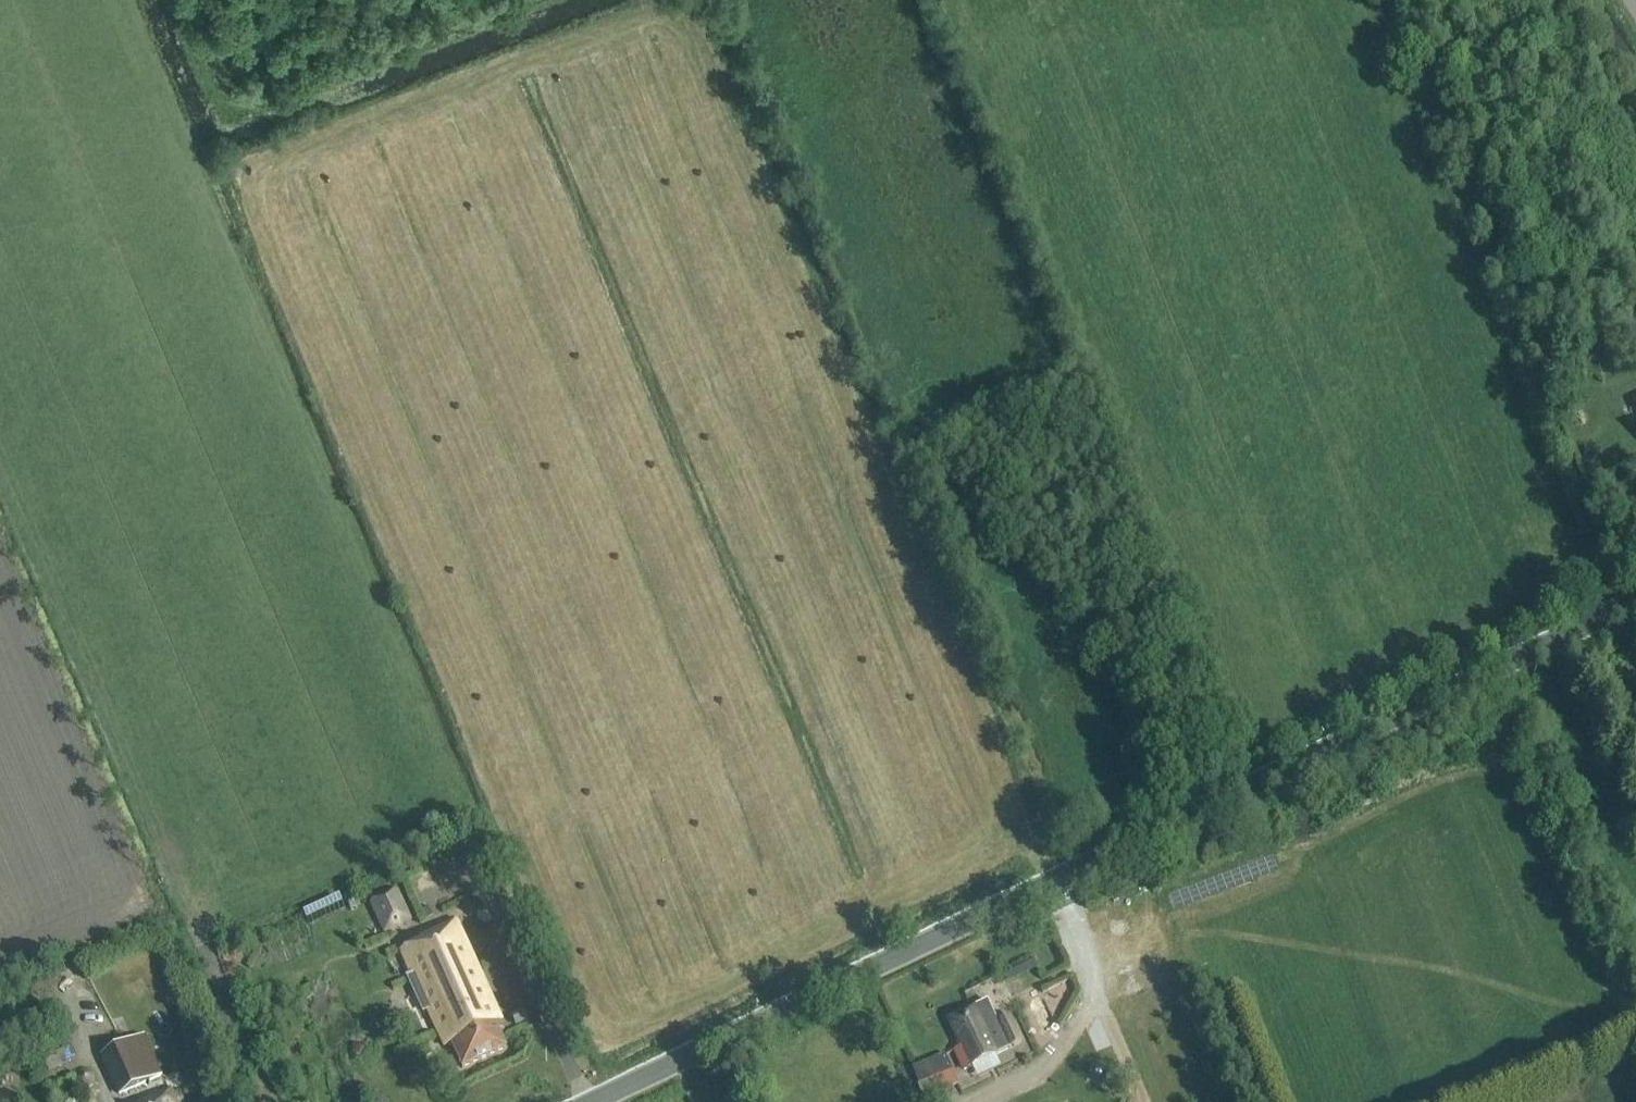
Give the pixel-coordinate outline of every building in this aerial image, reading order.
[(384,934),(410,922),(397,894),(370,905),(384,934)] [(421,943),(401,953),(411,974),(404,978),(411,995),(419,1012),(426,1009),(445,1049),(451,1046),(462,1070),(506,1049),(499,1034),(505,1031),(496,1010),(456,924),(420,941),(421,943)] [(1006,976),(1017,995),(1046,979),(1036,960),(1006,976)] [(997,1023),(995,1020),(987,1002),(948,1021),(962,1049),(955,1052),(965,1072),(998,1056),(998,1055),(1009,1049),(1010,1050),(1023,1044),(1010,1017),(997,1023)] [(119,1097),(162,1077),(144,1039),(101,1059),(119,1097)] [(930,1083),(954,1073),(948,1058),(913,1072),(919,1087),(930,1083)] [(930,1083),(934,1095),(959,1085),(954,1073),(930,1083)] [(934,1095),(930,1083),(919,1087),(925,1101),(937,1101),(934,1095)] [(169,1093),(150,1101),(173,1101),(169,1093)]
